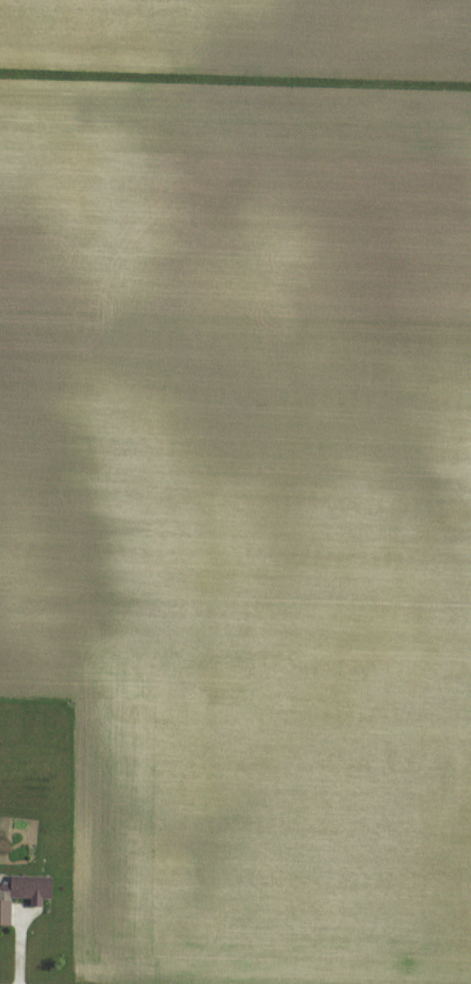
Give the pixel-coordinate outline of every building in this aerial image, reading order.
[(8,876),(8,884),(0,884),(0,898),(30,899),(29,906),(40,906),(40,898),(50,899),(51,878),(8,876)] [(9,926),(9,900),(0,900),(0,926),(9,926)]
